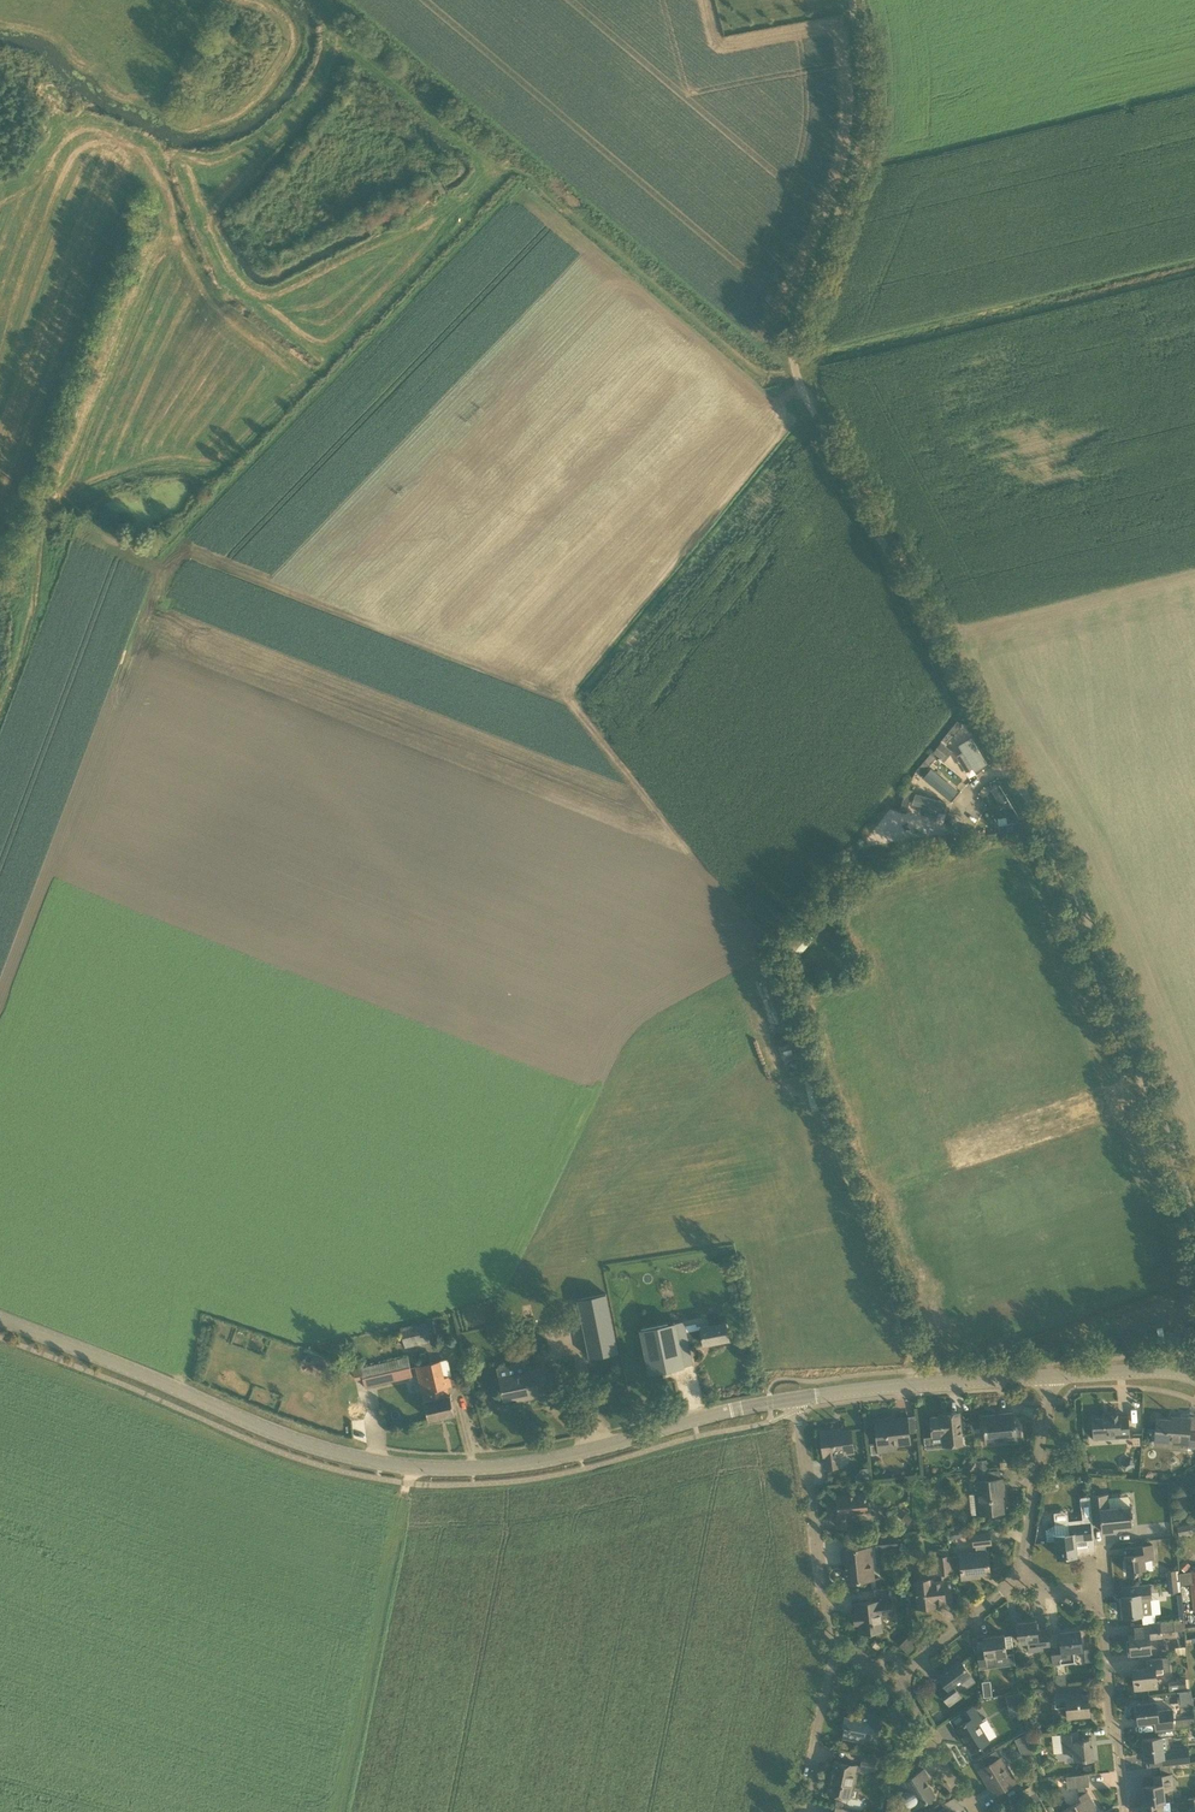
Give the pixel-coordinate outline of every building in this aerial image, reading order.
[(954,735),(963,725),(957,721),(948,731),(954,735)] [(975,770),(987,763),(972,738),(959,745),(964,753),(957,756),(964,767),(971,763),(975,770)] [(944,761),(945,760),(952,751),(941,742),(933,752),(944,761)] [(921,776),(929,765),(924,761),(915,771),(921,776)] [(958,790),(931,768),(923,777),(950,799),(958,790)] [(991,789),(1009,820),(1018,815),(999,784),(991,789)] [(905,794),(903,798),(910,801),(913,790),(906,788),(905,794)] [(916,794),(913,803),(921,806),(919,812),(933,816),(935,809),(943,812),(946,803),(916,794)] [(906,813),(906,812),(910,801),(903,798),(899,811),(906,813)] [(900,817),(896,831),(933,842),(937,828),(900,817)] [(1012,830),(1025,828),(1024,821),(1011,823),(1012,830)] [(723,995),(723,1003),(735,1001),(734,993),(723,995)] [(606,1293),(578,1299),(590,1358),(618,1352),(606,1293)] [(701,1329),(686,1332),(681,1316),(639,1324),(646,1352),(650,1373),(684,1366),(684,1365),(692,1364),(688,1342),(703,1339),(704,1344),(729,1339),(726,1322),(701,1327),(701,1329)] [(405,1347),(438,1339),(433,1320),(400,1328),(405,1347)] [(365,1387),(412,1376),(408,1357),(361,1368),(365,1387)] [(438,1397),(434,1380),(438,1379),(437,1374),(441,1373),(438,1361),(421,1365),(429,1399),(425,1400),(429,1419),(445,1416),(441,1402),(439,1403),(439,1400),(441,1399),(440,1396),(438,1397)] [(543,1368),(524,1371),(499,1376),(504,1400),(523,1396),(523,1399),(539,1396),(536,1384),(546,1382),(543,1368)] [(442,1375),(441,1373),(437,1374),(438,1379),(434,1380),(438,1397),(440,1396),(441,1399),(439,1400),(439,1403),(441,1402),(445,1416),(455,1413),(454,1408),(452,1408),(450,1400),(454,1399),(452,1390),(447,1391),(443,1375),(442,1375)] [(943,1445),(962,1443),(959,1412),(940,1414),(940,1416),(930,1417),(932,1436),(942,1435),(943,1444),(943,1445)] [(986,1444),(1016,1442),(1013,1412),(1003,1413),(1003,1416),(984,1418),(986,1444)] [(1119,1416),(1119,1412),(1108,1413),(1108,1417),(1093,1418),(1094,1436),(1119,1435),(1119,1437),(1129,1436),(1128,1416),(1119,1416)] [(910,1442),(907,1417),(895,1419),(896,1421),(875,1423),(878,1444),(870,1445),(871,1454),(879,1453),(878,1446),(910,1442)] [(1191,1418),(1179,1417),(1179,1420),(1157,1418),(1155,1439),(1188,1442),(1188,1446),(1194,1447),(1194,1431),(1190,1430),(1191,1418)] [(836,1432),(836,1429),(820,1431),(824,1455),(826,1468),(840,1466),(838,1453),(854,1451),(851,1430),(836,1432)] [(987,1469),(977,1471),(978,1480),(988,1479),(987,1471),(987,1469)] [(1050,1489),(1059,1487),(1055,1475),(1047,1478),(1050,1489)] [(988,1479),(978,1480),(979,1493),(974,1493),(976,1514),(981,1513),(981,1514),(1004,1512),(1001,1491),(1004,1491),(1003,1478),(1001,1478),(988,1479)] [(838,1527),(855,1526),(853,1511),(867,1510),(866,1493),(837,1496),(839,1512),(837,1512),(838,1527)] [(1113,1527),(1132,1526),(1130,1505),(1109,1507),(1108,1494),(1095,1495),(1090,1496),(1091,1505),(1092,1515),(1100,1514),(1102,1532),(1114,1531),(1113,1527)] [(1092,1539),(1090,1522),(1069,1524),(1069,1523),(1054,1524),(1046,1530),(1046,1540),(1056,1539),(1058,1557),(1077,1555),(1075,1541),(1092,1539)] [(1190,1522),(1177,1524),(1179,1535),(1192,1533),(1190,1522)] [(986,1551),(985,1544),(991,1543),(989,1532),(973,1534),(974,1545),(976,1545),(976,1552),(959,1554),(962,1578),(975,1577),(974,1574),(990,1572),(987,1551),(986,1551)] [(897,1535),(889,1536),(890,1546),(898,1545),(897,1535)] [(1127,1574),(1137,1573),(1137,1571),(1146,1571),(1145,1559),(1154,1558),(1153,1544),(1137,1546),(1138,1554),(1125,1555),(1127,1574)] [(874,1579),(871,1546),(841,1549),(842,1562),(846,1561),(848,1581),(874,1579)] [(939,1573),(949,1571),(947,1547),(936,1548),(939,1573)] [(1184,1559),(1179,1565),(1185,1571),(1191,1565),(1184,1559)] [(1168,1582),(1177,1581),(1176,1569),(1166,1570),(1168,1582)] [(1179,1572),(1180,1585),(1191,1584),(1194,1611),(1194,1571),(1179,1572)] [(932,1581),(932,1578),(915,1580),(918,1608),(929,1606),(929,1603),(945,1602),(943,1580),(932,1581)] [(1169,1592),(1178,1591),(1177,1581),(1168,1582),(1169,1592)] [(1123,1616),(1142,1615),(1142,1614),(1151,1613),(1150,1599),(1151,1599),(1150,1584),(1129,1586),(1130,1595),(1121,1596),(1123,1616)] [(892,1613),(891,1599),(879,1601),(879,1600),(855,1603),(856,1613),(858,1613),(860,1632),(882,1630),(882,1628),(880,1614),(892,1613)] [(1038,1634),(1036,1619),(1016,1621),(1018,1642),(1028,1641),(1029,1651),(1051,1649),(1050,1647),(1049,1633),(1038,1634)] [(1173,1619),(1133,1624),(1134,1633),(1131,1633),(1132,1640),(1130,1640),(1131,1653),(1151,1651),(1149,1638),(1161,1637),(1161,1632),(1174,1630),(1184,1629),(1183,1619),(1173,1619)] [(1048,1631),(1057,1629),(1056,1623),(1046,1625),(1048,1631)] [(1052,1663),(1068,1662),(1074,1661),(1073,1650),(1082,1649),(1080,1629),(1059,1632),(1061,1646),(1050,1647),(1051,1649),(1052,1663)] [(994,1655),(1006,1654),(1004,1634),(983,1636),(985,1650),(977,1651),(979,1666),(995,1663),(994,1655)] [(908,1636),(900,1645),(903,1648),(909,1653),(915,1647),(914,1642),(909,1638),(908,1636)] [(1094,1648),(1084,1649),(1086,1661),(1096,1660),(1094,1648)] [(949,1704),(961,1696),(954,1686),(970,1674),(958,1657),(949,1664),(951,1666),(938,1675),(946,1685),(939,1690),(949,1704)] [(1169,1657),(1161,1657),(1146,1659),(1147,1667),(1133,1668),(1135,1689),(1157,1687),(1155,1673),(1171,1672),(1169,1657)] [(1185,1677),(1177,1678),(1178,1680),(1179,1689),(1186,1688),(1185,1678),(1185,1677)] [(1073,1695),(1072,1686),(1053,1688),(1055,1707),(1067,1705),(1068,1716),(1089,1713),(1087,1693),(1073,1695)] [(1190,1690),(1178,1690),(1178,1706),(1191,1705),(1190,1690)] [(1156,1701),(1136,1703),(1138,1722),(1155,1720),(1156,1730),(1174,1728),(1194,1726),(1194,1718),(1173,1720),(1172,1709),(1157,1710),(1156,1701)] [(989,1740),(978,1722),(982,1720),(973,1705),(961,1712),(966,1721),(954,1728),(960,1739),(963,1737),(971,1751),(989,1740)] [(878,1731),(881,1714),(854,1709),(853,1716),(844,1714),(843,1724),(845,1724),(842,1737),(863,1741),(866,1729),(878,1731)] [(1079,1739),(1078,1730),(1061,1732),(1063,1752),(1073,1751),(1074,1759),(1083,1758),(1083,1759),(1094,1758),(1092,1745),(1090,1746),(1089,1738),(1079,1739)] [(1169,1747),(1168,1736),(1162,1736),(1142,1738),(1145,1759),(1159,1757),(1160,1765),(1190,1762),(1188,1748),(1168,1750),(1168,1747),(1169,1747)] [(1027,1738),(1019,1741),(1022,1748),(1030,1745),(1027,1738)] [(875,1766),(876,1758),(863,1755),(861,1762),(875,1766)] [(1016,1781),(1001,1756),(979,1770),(986,1782),(988,1781),(996,1793),(1016,1781)] [(849,1797),(856,1764),(835,1760),(828,1793),(849,1797)] [(915,1807),(935,1795),(926,1779),(929,1777),(924,1769),(900,1782),(915,1807)] [(1085,1786),(1089,1785),(1088,1773),(1066,1776),(1067,1781),(1075,1781),(1075,1787),(1078,1786),(1079,1795),(1081,1799),(1061,1811),(1062,1811),(1101,1811),(1088,1790),(1086,1791),(1085,1786)] [(1142,1803),(1161,1801),(1165,1801),(1173,1800),(1171,1789),(1173,1788),(1171,1774),(1156,1775),(1157,1784),(1144,1785),(1146,1803),(1142,1803)] [(1041,1800),(1030,1806),(1034,1811),(1048,1811),(1041,1800)] [(1161,1801),(1142,1803),(1143,1811),(1162,1811),(1161,1801)]
